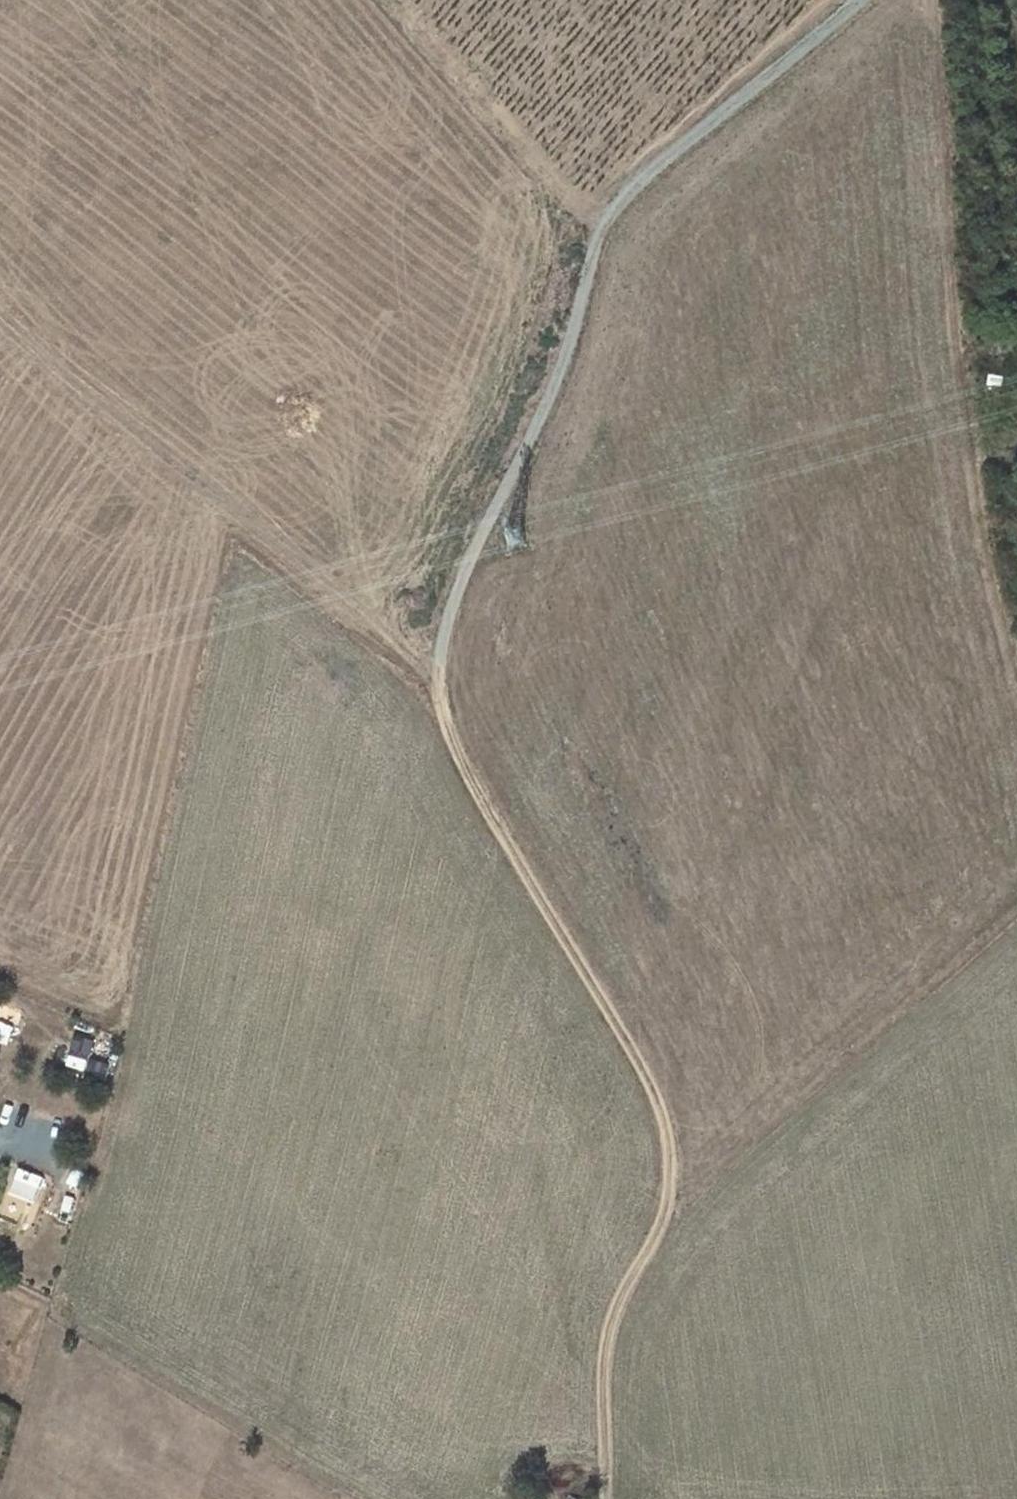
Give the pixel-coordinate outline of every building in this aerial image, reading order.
[(20,1166),(10,1192),(35,1202),(45,1176),(20,1166)]
